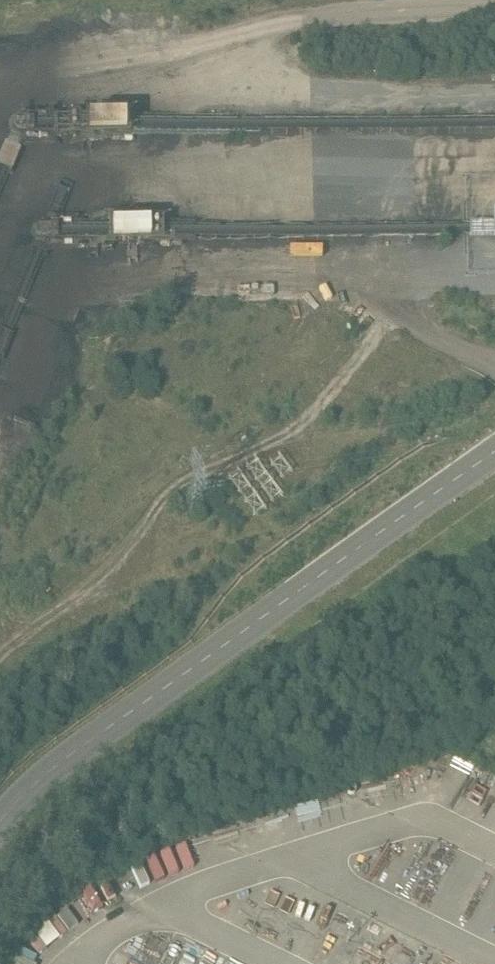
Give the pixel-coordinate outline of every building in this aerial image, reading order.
[(116,144),(116,123),(71,124),(63,121),(65,121),(39,114),(12,114),(3,143),(3,136),(0,146),(0,169),(11,173),(19,146),(116,144)] [(138,248),(138,229),(98,230),(99,250),(138,248)] [(34,953),(75,930),(63,910),(22,933),(34,953)]
